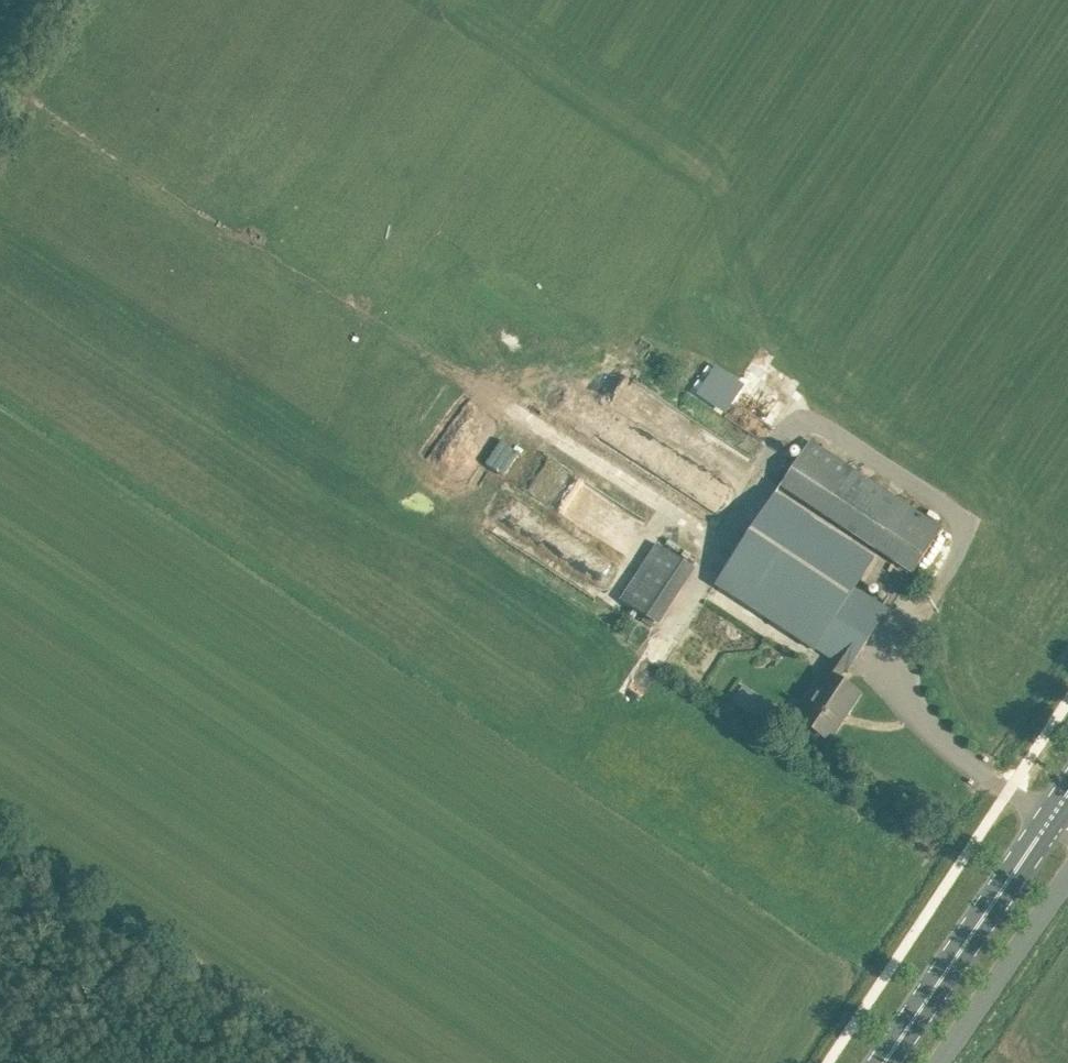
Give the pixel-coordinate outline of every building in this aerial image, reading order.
[(722,365),(700,392),(726,414),(748,386),(722,365)] [(785,488),(825,515),(913,573),(942,528),(854,471),(814,444),(785,488)] [(776,495),(717,584),(834,661),(815,689),(817,690),(797,720),(810,728),(829,741),(860,693),(838,679),(845,668),(849,670),(889,609),(854,586),(872,559),(776,495)] [(659,540),(622,600),(664,626),(701,566),(659,540)] [(744,685),(734,703),(763,719),(773,701),(744,685)]
